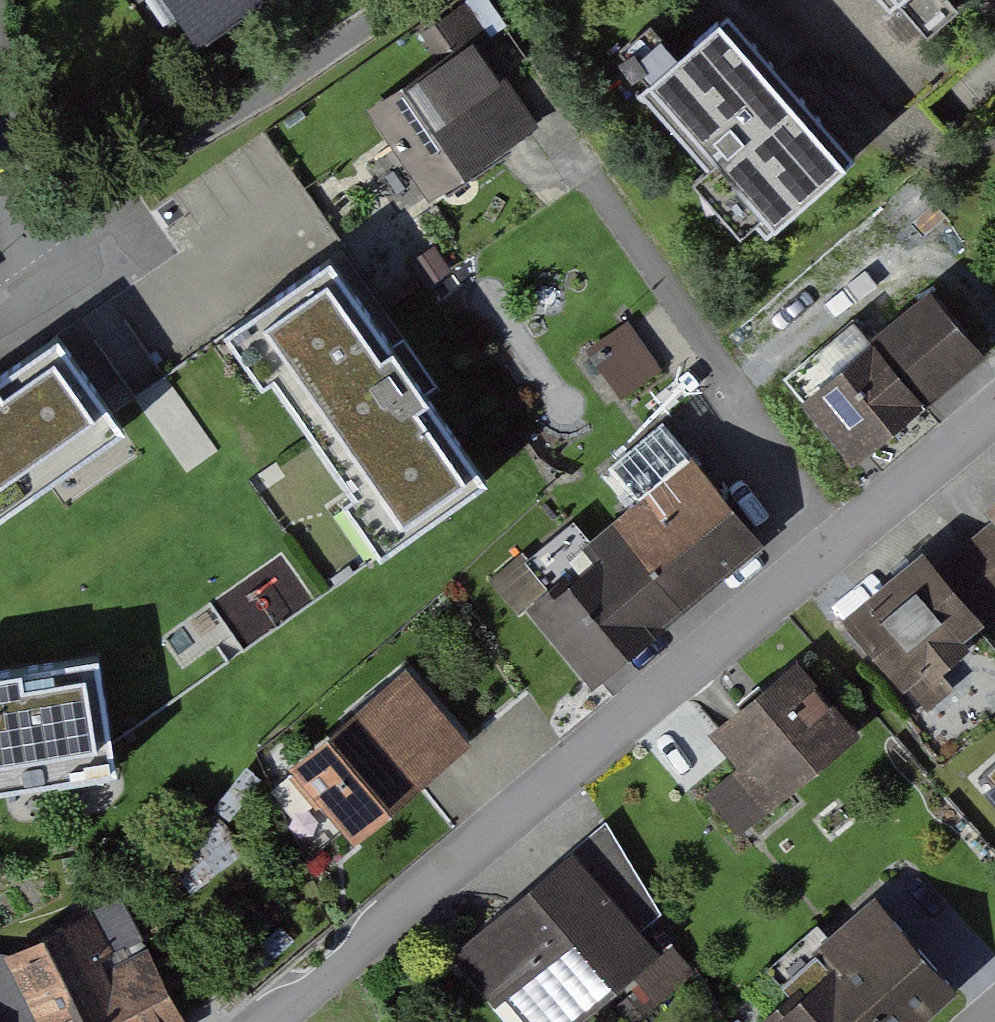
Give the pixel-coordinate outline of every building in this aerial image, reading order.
[(192,38),(249,0),(166,0),(192,38)] [(510,72),(530,58),(489,0),(472,0),(417,38),(440,72),(377,116),(435,200),(510,148),(546,123),(510,72)] [(882,10),(894,0),(874,0),(882,10)] [(635,78),(766,234),(846,167),(778,87),(714,11),(635,78)] [(242,339),(395,560),(497,489),(343,269),(242,339)] [(933,297),(875,343),(923,402),(938,389),(980,356),(933,297)] [(786,377),(852,458),(859,452),(923,402),(875,343),(856,320),(786,377)] [(628,321),(585,349),(620,401),(663,373),(628,321)] [(0,385),(0,520),(125,432),(61,342),(0,385)] [(182,471),(215,454),(174,373),(141,389),(182,471)] [(621,513),(691,600),(698,594),(761,543),(660,420),(606,464),(636,501),(621,513)] [(528,602),(588,683),(661,623),(691,600),(621,513),(586,538),(574,522),(524,559),(546,589),(528,602)] [(981,531),(968,542),(994,575),(994,519),(981,531)] [(968,542),(953,554),(938,568),(980,616),(994,604),(994,575),(968,542)] [(903,570),(848,619),(929,709),(953,688),(937,669),(964,645),(960,640),(983,620),(980,616),(938,568),(923,553),(903,570)] [(705,794),(733,829),(853,734),(795,662),(754,695),(730,714),(711,729),(740,766),(705,794)] [(101,663),(0,679),(0,793),(118,774),(101,663)] [(290,766),(354,843),(423,783),(433,774),(447,762),(458,751),(470,740),(473,740),(409,665),(290,766)] [(587,836),(565,855),(633,932),(659,910),(605,820),(587,836)] [(452,952),(513,1021),(562,1021),(650,951),(633,932),(565,855),(518,895),(452,952)] [(41,1021),(188,1021),(117,894),(5,955),(40,1020),(41,1021)] [(782,1021),(946,1021),(979,993),(897,900),(772,1010),(782,1021)] [(5,1021),(36,1021),(40,1020),(5,955),(0,946),(0,1013),(5,1021)]
